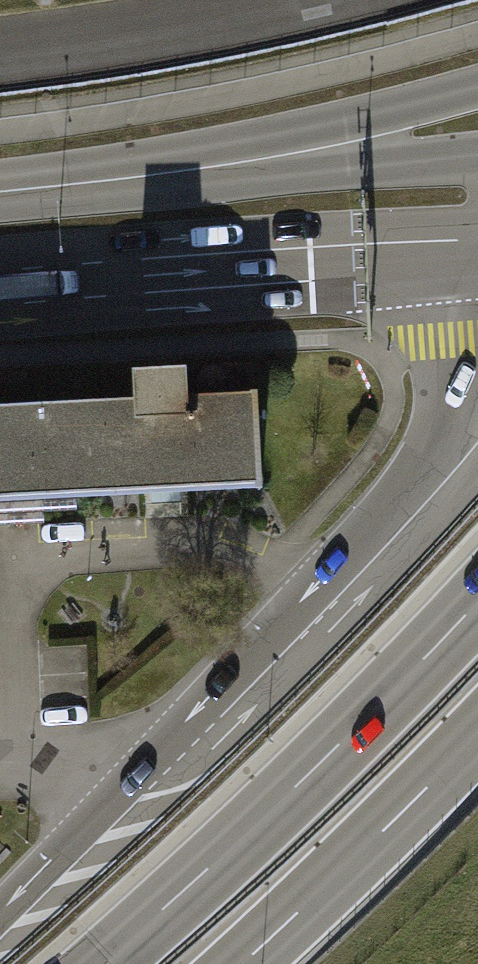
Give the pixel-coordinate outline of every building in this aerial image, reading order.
[(0,406),(0,500),(35,498),(75,496),(144,492),(225,488),(260,486),(255,393),(186,397),(184,368),(133,371),(135,399),(0,406)]
